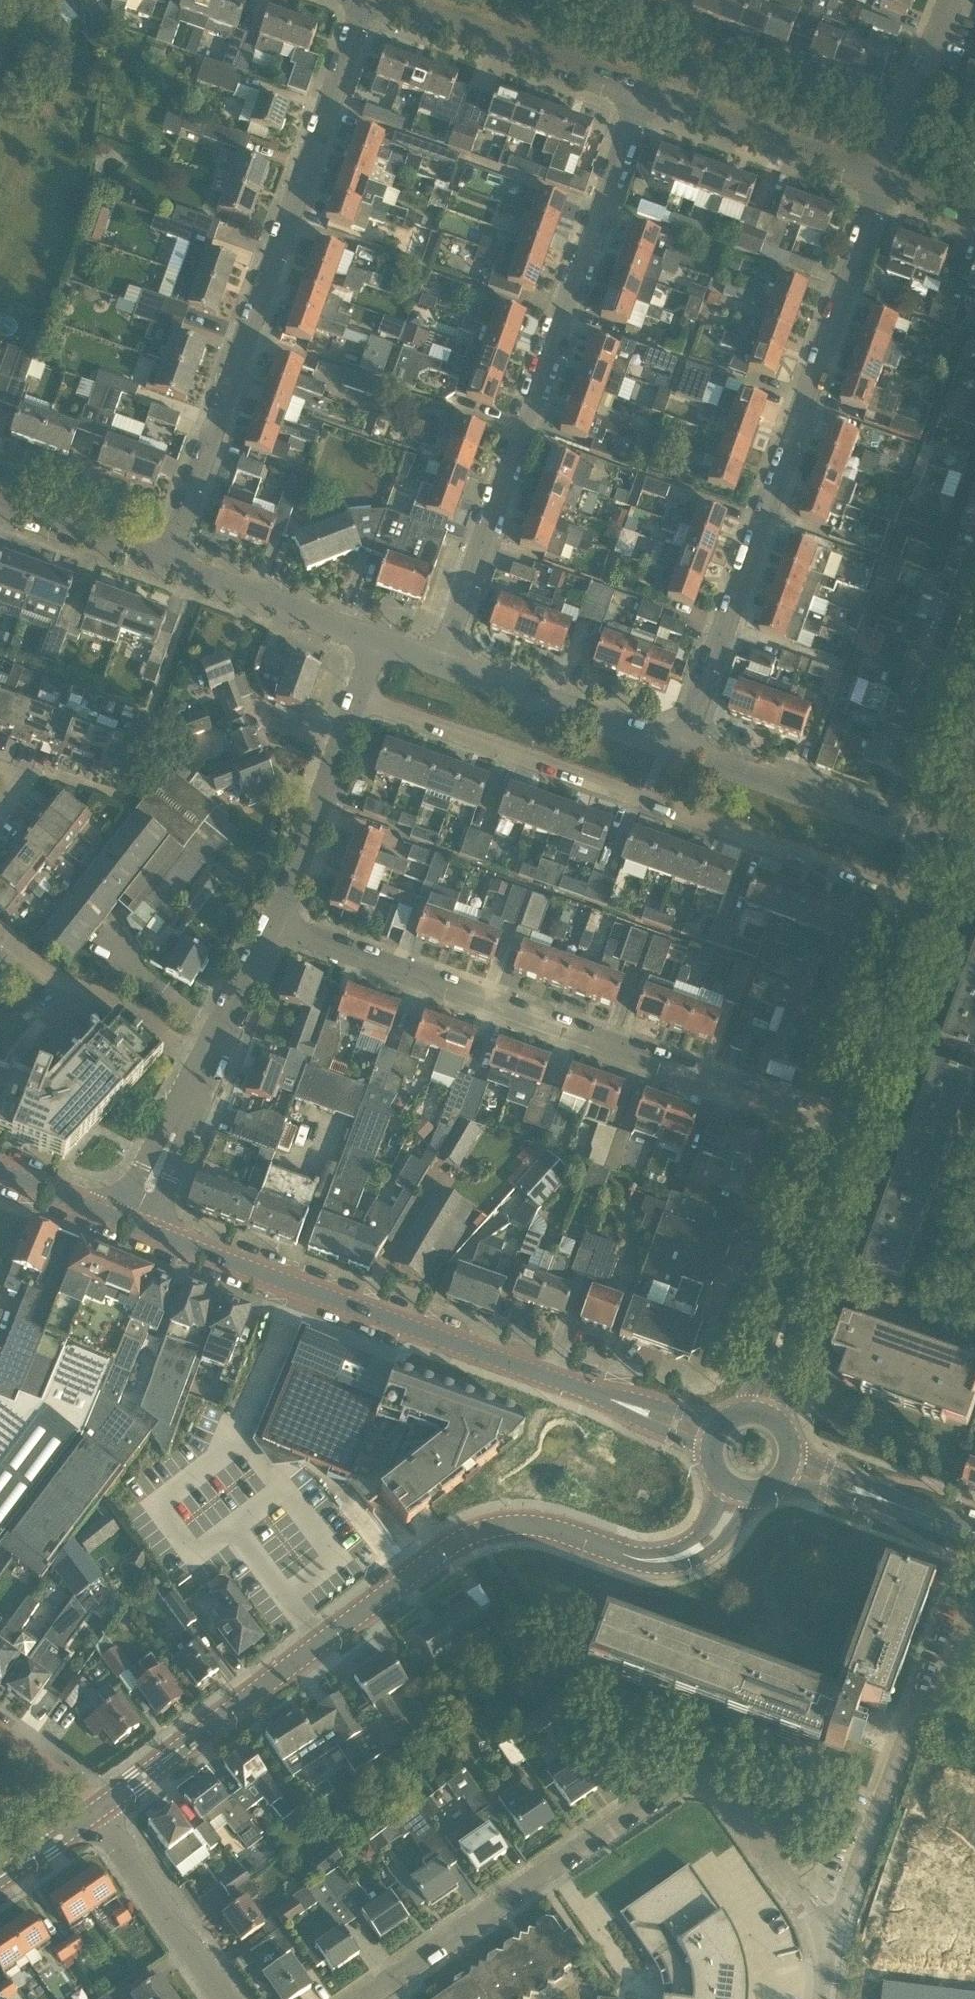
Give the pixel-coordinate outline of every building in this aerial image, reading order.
[(107,35),(79,0),(49,0),(55,7),(63,1),(78,19),(86,30),(81,34),(101,58),(106,55),(107,35)] [(99,3),(97,0),(79,0),(107,35),(109,25),(109,16),(99,3)] [(139,14),(138,15),(150,19),(155,4),(156,5),(158,0),(125,0),(125,3),(125,9),(139,14)] [(190,15),(186,26),(203,31),(214,0),(184,0),(180,11),(190,15)] [(222,66),(234,70),(243,46),(247,34),(236,30),(246,4),(236,0),(214,0),(203,31),(231,41),(222,66)] [(723,0),(695,0),(691,10),(715,20),(723,0)] [(738,29),(749,0),(723,0),(715,20),(738,29)] [(772,12),(777,0),(749,0),(738,29),(762,38),(772,12)] [(811,15),(817,0),(792,0),(791,3),(800,6),(799,10),(811,15)] [(831,0),(817,0),(811,15),(823,18),(830,21),(837,3),(831,0)] [(872,3),(905,16),(912,0),(873,0),(872,3)] [(111,1),(109,16),(109,25),(123,30),(125,9),(125,3),(111,1)] [(282,47),(283,47),(292,20),(268,11),(258,39),(255,50),(254,52),(277,60),(282,47)] [(772,12),(762,38),(786,47),(796,21),(772,12)] [(873,28),(877,18),(862,12),(858,22),(873,28)] [(832,65),(842,39),(846,28),(830,21),(823,18),(808,56),(832,65)] [(873,28),(872,29),(897,39),(901,27),(877,18),(873,28)] [(179,25),(164,20),(156,42),(171,47),(179,25)] [(295,51),(290,65),(313,73),(318,58),(307,54),(317,28),(292,20),(283,47),(295,51)] [(870,34),(865,48),(855,74),(879,83),(889,58),(878,54),(884,39),(870,34)] [(842,39),(832,65),(855,74),(865,48),(842,39)] [(243,46),(234,70),(242,73),(246,74),(254,52),(255,50),(243,46)] [(400,87),(409,61),(385,52),(371,93),(384,97),(389,83),(400,87)] [(238,121),(248,125),(279,135),(289,107),(259,97),(260,94),(237,86),(242,73),(234,70),(222,66),(204,60),(204,62),(200,60),(193,78),(197,80),(197,82),(234,95),(233,98),(245,102),(238,121)] [(400,87),(423,96),(433,69),(409,61),(400,87)] [(973,63),(967,80),(974,83),(971,91),(974,93),(974,63),(973,63)] [(423,96),(446,103),(448,104),(457,78),(433,69),(423,96)] [(483,130),(506,139),(520,100),(496,92),(483,130)] [(520,100),(506,139),(530,147),(535,135),(545,109),(520,100)] [(391,114),(366,105),(362,117),(387,125),(391,114)] [(458,151),(470,155),(485,113),(473,109),(466,129),(458,151)] [(542,154),(553,158),(568,117),(545,109),(535,135),(548,139),(542,154)] [(391,114),(387,125),(402,131),(406,121),(391,114)] [(229,132),(192,119),(185,117),(181,130),(223,146),(229,132)] [(583,152),(591,129),(592,126),(568,117),(553,158),(545,181),(569,189),(573,178),(561,174),(571,147),(583,152)] [(447,147),(458,151),(466,129),(455,125),(447,147)] [(358,127),(350,151),(376,160),(388,164),(403,170),(406,160),(380,151),(384,137),(358,127)] [(404,151),(455,168),(459,156),(408,138),(404,151)] [(674,184),(683,158),(660,150),(650,176),(674,184)] [(350,151),(342,172),(369,182),(376,160),(350,151)] [(506,168),(522,173),(526,163),(510,158),(506,168)] [(683,158),(674,184),(670,196),(694,205),(707,167),(683,158)] [(217,170),(213,181),(258,195),(267,170),(236,159),(230,175),(217,170)] [(540,168),(526,163),(522,173),(537,178),(540,168)] [(399,180),(403,170),(388,164),(384,174),(399,180)] [(722,201),(732,175),(707,167),(694,205),(693,207),(717,216),(722,201)] [(342,172),(333,197),(360,206),(371,210),(387,215),(417,226),(428,231),(437,234),(440,225),(407,213),(390,207),(390,206),(384,203),(389,189),(369,182),(342,172)] [(744,209),(746,208),(755,184),(732,175),(722,201),(744,209)] [(111,200),(113,184),(94,181),(92,193),(111,200)] [(249,222),(258,195),(213,181),(209,191),(223,196),(217,212),(249,222)] [(88,193),(71,187),(64,207),(81,213),(88,193)] [(539,192),(531,215),(557,224),(565,201),(539,192)] [(776,219),(761,214),(747,253),(786,267),(790,256),(777,251),(786,224),(800,229),(809,203),(785,194),(776,219)] [(507,196),(504,205),(520,211),(523,201),(507,196)] [(360,206),(333,197),(325,220),(352,228),(360,206)] [(641,202),(637,214),(661,222),(665,211),(641,202)] [(809,203),(800,229),(824,237),(833,212),(809,203)] [(516,222),(520,211),(504,205),(500,216),(516,222)] [(177,208),(175,212),(171,223),(194,231),(199,216),(177,208)] [(736,249),(747,253),(761,214),(746,208),(744,209),(738,225),(739,225),(735,236),(740,238),(736,249)] [(383,225),(387,215),(371,210),(368,219),(383,225)] [(557,224),(531,215),(527,226),(523,237),(549,247),(557,224)] [(673,216),(669,226),(685,231),(688,221),(673,216)] [(700,237),(704,226),(688,221),(685,231),(700,237)] [(105,228),(88,223),(84,237),(100,242),(105,228)] [(194,231),(171,223),(166,236),(189,244),(190,246),(208,252),(214,238),(194,231)] [(625,248),(651,257),(654,248),(658,234),(633,225),(625,248)] [(911,282),(912,280),(925,244),(901,236),(888,273),(911,282)] [(479,248),(488,251),(541,270),(549,247),(523,237),(519,249),(507,244),(506,247),(482,238),(479,248)] [(317,242),(309,265),(335,274),(344,251),(317,242)] [(925,244),(912,280),(925,284),(927,279),(939,283),(949,253),(925,244)] [(235,262),(208,252),(190,246),(181,274),(225,289),(235,262)] [(651,257),(625,248),(617,271),(642,281),(651,257)] [(533,293),(541,270),(488,251),(484,261),(496,265),(488,288),(518,299),(521,289),(533,293)] [(662,262),(678,267),(681,257),(665,252),(662,262)] [(790,256),(786,267),(810,275),(814,264),(790,256)] [(674,277),(678,267),(662,262),(658,271),(674,277)] [(309,265),(301,287),(328,296),(335,274),(309,265)] [(350,268),(347,278),(362,284),(366,274),(350,268)] [(642,281),(617,271),(609,294),(635,303),(648,308),(656,286),(642,281)] [(225,289),(181,274),(171,301),(142,291),(137,306),(183,322),(189,307),(215,316),(225,289)] [(967,298),(974,301),(974,274),(967,298)] [(941,323),(949,300),(956,281),(945,277),(935,305),(924,306),(920,315),(929,319),(941,323)] [(362,284),(347,278),(343,288),(359,293),(362,284)] [(806,287),(780,278),(772,301),(798,310),(806,287)] [(745,291),(762,297),(765,287),(749,281),(745,291)] [(745,291),(739,290),(725,285),(722,293),(742,300),(741,301),(758,307),(762,297),(745,291)] [(328,296),(301,287),(293,309),(320,319),(328,296)] [(882,288),(878,300),(903,308),(906,296),(882,288)] [(635,303),(609,294),(600,317),(626,326),(635,303)] [(695,324),(703,302),(689,297),(682,319),(695,324)] [(961,305),(949,300),(941,323),(952,327),(961,305)] [(475,324),(517,338),(525,315),(499,306),(483,301),(475,324)] [(790,333),(798,310),(772,301),(764,323),(790,333)] [(163,363),(195,374),(205,347),(178,337),(183,322),(137,306),(133,317),(160,327),(158,332),(165,334),(161,345),(169,348),(163,363)] [(645,317),(658,322),(661,312),(648,308),(645,317)] [(320,319),(293,309),(285,334),(311,343),(316,331),(342,340),(346,328),(331,323),(320,319)] [(907,336),(896,332),(900,320),(874,311),(866,334),(919,353),(922,343),(907,338),(907,336)] [(404,325),(384,318),(379,333),(399,341),(404,325)] [(509,361),(517,338),(475,324),(463,320),(459,330),(474,335),(470,348),(509,361)] [(764,323),(756,346),(782,355),(790,333),(764,323)] [(423,350),(429,334),(406,326),(400,342),(423,350)] [(733,326),(729,337),(745,342),(749,332),(733,326)] [(866,334),(858,357),(884,366),(896,371),(901,358),(915,363),(919,353),(866,334)] [(393,345),(379,340),(370,337),(359,369),(382,377),(393,345)] [(774,379),(782,355),(756,346),(745,342),(729,337),(725,346),(740,352),(739,354),(752,358),(748,369),(774,379)] [(969,337),(961,360),(971,363),(974,353),(974,339),(969,337)] [(592,340),(584,363),(625,377),(629,366),(614,361),(618,349),(592,340)] [(9,380),(20,351),(8,347),(0,368),(0,376),(9,380)] [(500,384),(509,361),(470,348),(468,348),(464,360),(450,355),(446,365),(500,384)] [(677,359),(647,349),(642,364),(672,375),(677,359)] [(435,362),(402,350),(391,382),(414,390),(419,374),(428,370),(458,381),(454,394),(466,398),(466,399),(492,407),(500,384),(446,365),(435,361),(435,362)] [(34,356),(20,351),(9,380),(24,385),(34,356)] [(277,356),(268,380),(321,398),(322,399),(327,386),(300,377),(304,365),(277,356)] [(850,380),(875,389),(884,366),(858,357),(850,380)] [(195,374),(163,363),(159,376),(150,373),(146,387),(185,401),(195,374)] [(576,385),(615,399),(617,399),(625,377),(584,363),(576,385)] [(675,395),(700,404),(712,372),(687,363),(675,395)] [(346,371),(341,387),(374,397),(379,382),(346,371)] [(95,385),(108,390),(121,394),(132,398),(134,399),(138,387),(99,373),(95,385)] [(321,398),(268,380),(261,402),(287,411),(292,399),(318,408),(321,398)] [(868,412),(872,401),(898,410),(902,398),(887,393),(875,389),(850,380),(842,403),(868,412)] [(890,383),(887,393),(902,398),(906,388),(890,383)] [(87,408),(100,412),(108,390),(95,385),(87,408)] [(576,385),(568,408),(621,427),(625,417),(610,412),(615,399),(576,385)] [(663,416),(671,393),(659,389),(651,412),(663,416)] [(108,390),(100,412),(113,417),(121,394),(108,390)] [(717,410),(757,425),(766,401),(740,392),(738,396),(723,391),(717,410)] [(967,412),(971,400),(949,392),(945,404),(967,412)] [(709,433),(712,434),(749,447),(757,425),(717,410),(700,404),(675,395),(671,393),(663,416),(676,421),(681,409),(701,416),(714,420),(709,433)] [(11,436),(40,446),(49,418),(48,418),(52,407),(24,397),(11,436)] [(279,434),(289,438),(290,438),(306,443),(315,446),(319,435),(283,423),(287,411),(261,402),(253,424),(279,434)] [(963,423),(967,412),(945,404),(941,415),(963,423)] [(180,416),(161,409),(151,405),(147,418),(153,421),(175,429),(180,416)] [(621,427),(568,408),(560,431),(586,440),(586,439),(593,441),(590,452),(611,459),(616,444),(600,439),(603,431),(618,437),(621,427)] [(484,430),(458,420),(443,415),(438,429),(410,418),(407,428),(409,429),(476,453),(484,430)] [(925,426),(895,416),(890,430),(920,441),(925,426)] [(49,418),(40,446),(67,456),(77,428),(49,418)] [(276,444),(279,434),(253,424),(244,448),(271,457),(285,462),(289,449),(287,448),(286,448),(276,444)] [(825,449),(852,458),(860,434),(834,426),(825,449)] [(111,429),(110,432),(98,467),(126,477),(136,449),(139,439),(111,429)] [(468,475),(476,453),(409,429),(405,439),(434,449),(446,454),(442,466),(468,475)] [(749,447),(712,434),(704,457),(715,461),(741,470),(749,447)] [(287,448),(289,449),(302,453),(306,443),(290,438),(287,448)] [(934,449),(924,446),(923,446),(917,461),(928,465),(934,449)] [(136,449),(126,477),(155,487),(159,476),(171,480),(177,464),(136,449)] [(852,458),(825,449),(817,472),(844,481),(852,458)] [(700,466),(704,457),(689,451),(686,461),(700,466)] [(866,452),(862,462),(878,468),(882,457),(866,452)] [(974,481),(974,454),(971,453),(963,477),(974,481)] [(597,496),(600,486),(588,481),(592,468),(552,454),(544,477),(581,490),(597,496)] [(414,458),(411,457),(404,455),(400,466),(410,470),(414,458)] [(236,472),(237,472),(259,480),(264,467),(241,459),(236,472)] [(733,493),(741,470),(715,461),(707,484),(733,493)] [(912,476),(913,476),(923,480),(928,465),(917,461),(912,476)] [(875,478),(878,468),(862,462),(859,472),(875,478)] [(410,470),(407,480),(460,498),(468,475),(442,466),(437,479),(410,470)] [(844,481),(817,472),(809,494),(849,508),(857,486),(844,481)] [(460,498),(407,480),(397,476),(394,486),(418,494),(417,497),(429,501),(425,513),(452,521),(460,498)] [(544,477),(535,500),(561,508),(573,513),(581,490),(544,477)] [(974,508),(974,481),(963,477),(954,501),(974,508)] [(646,479),(641,492),(665,500),(669,487),(646,479)] [(301,488),(300,487),(287,483),(279,506),(292,511),(301,488)] [(255,498),(231,489),(230,489),(215,531),(240,540),(251,512),(250,512),(255,498)] [(809,494),(801,517),(827,526),(831,515),(843,519),(844,517),(859,522),(862,513),(849,508),(809,494)] [(892,497),(892,498),(884,520),(896,524),(904,501),(892,497)] [(561,508),(535,500),(527,523),(580,542),(584,530),(557,521),(561,508)] [(954,501),(946,523),(962,528),(961,530),(974,535),(974,508),(954,501)] [(679,527),(691,530),(717,539),(725,516),(687,502),(681,517),(668,512),(664,521),(679,527)] [(904,520),(923,526),(927,514),(908,507),(904,520)] [(358,549),(371,553),(386,511),(345,514),(347,519),(320,530),(333,561),(359,551),(358,549)] [(386,511),(371,553),(386,559),(375,588),(406,599),(403,607),(412,610),(415,602),(422,604),(433,574),(432,573),(447,532),(386,511)] [(276,521),(251,512),(240,540),(266,549),(276,521)] [(675,536),(679,527),(664,521),(660,531),(675,536)] [(580,542),(527,523),(519,546),(559,560),(564,547),(576,552),(580,542)] [(891,557),(900,561),(908,539),(927,546),(931,534),(902,524),(891,557)] [(306,571),(333,561),(320,530),(295,540),(306,571)] [(683,552),(709,561),(717,539),(691,530),(683,552)] [(832,553),(831,553),(793,540),(785,563),(825,577),(832,553)] [(648,565),(660,570),(663,571),(674,575),(701,584),(709,561),(683,552),(662,544),(658,557),(652,555),(648,565)] [(972,586),(974,577),(974,560),(955,553),(940,547),(931,572),(972,586)] [(900,561),(891,557),(885,555),(877,579),(887,583),(898,587),(906,563),(900,561)] [(26,600),(37,568),(2,556),(0,560),(0,591),(26,600)] [(776,586),(818,600),(822,588),(834,592),(838,582),(825,577),(785,563),(776,586)] [(513,564),(509,576),(532,584),(536,572),(513,564)] [(644,575),(660,581),(663,571),(660,570),(648,565),(644,575)] [(72,579),(71,581),(37,568),(26,600),(23,609),(57,621),(54,630),(47,635),(40,656),(56,662),(66,635),(77,604),(66,599),(68,594),(69,594),(71,588),(70,588),(73,580),(72,579)] [(556,590),(557,589),(562,573),(553,570),(546,587),(556,590)] [(923,596),(963,610),(972,586),(931,572),(923,596)] [(693,607),(701,584),(674,575),(670,584),(666,598),(693,607)] [(882,598),(887,583),(877,579),(871,594),(882,598)] [(578,618),(589,622),(601,587),(590,583),(578,618)] [(818,600),(776,586),(768,608),(821,628),(830,604),(818,600)] [(602,627),(610,605),(614,591),(601,587),(589,622),(602,627)] [(66,635),(77,639),(78,639),(81,632),(116,645),(120,633),(130,602),(96,589),(97,588),(96,588),(93,596),(91,596),(89,601),(91,602),(89,608),(77,604),(66,635)] [(551,604),(537,646),(560,654),(571,624),(559,619),(568,593),(557,589),(556,590),(551,604)] [(537,646),(551,604),(528,596),(524,607),(514,637),(537,646)] [(915,619),(955,634),(963,610),(923,596),(915,619)] [(500,598),(494,615),(489,629),(514,637),(524,607),(500,598)] [(663,609),(642,601),(636,618),(656,626),(663,609)] [(160,669),(178,618),(177,618),(170,637),(160,633),(162,627),(163,628),(165,622),(164,621),(167,613),(165,613),(165,614),(130,602),(120,633),(154,645),(148,664),(160,669)] [(760,631),(786,641),(799,645),(804,631),(831,641),(834,632),(821,628),(768,608),(760,631)] [(663,617),(659,629),(682,638),(686,626),(663,617)] [(906,643),(920,648),(946,658),(955,634),(915,619),(906,643)] [(608,625),(604,635),(603,635),(593,665),(617,674),(631,632),(612,625),(612,626),(608,625)] [(865,628),(860,640),(884,648),(888,637),(865,628)] [(632,631),(631,632),(617,674),(641,682),(655,640),(632,631)] [(655,640),(641,682),(664,690),(674,660),(678,648),(655,640)] [(884,648),(860,640),(856,652),(880,660),(884,648)] [(264,698),(275,703),(305,712),(312,691),(320,670),(321,669),(291,659),(290,660),(260,649),(253,670),(264,698)] [(777,659),(754,651),(750,663),(773,671),(777,659)] [(803,658),(802,658),(784,651),(777,669),(797,676),(803,658)] [(243,709),(232,681),(223,655),(200,664),(210,690),(221,686),(231,713),(243,709)] [(843,673),(812,662),(808,674),(827,681),(822,694),(834,698),(843,673)] [(889,690),(892,691),(930,704),(938,680),(897,666),(889,690)] [(9,679),(4,690),(14,694),(23,670),(13,667),(9,679)] [(731,714),(755,723),(770,680),(747,672),(742,684),(731,714)] [(850,703),(858,679),(848,676),(840,700),(850,703)] [(755,723),(779,731),(794,690),(794,689),(770,680),(755,723)] [(53,694),(60,696),(64,685),(53,681),(51,688),(55,690),(53,694)] [(51,752),(61,756),(74,722),(76,716),(66,712),(71,697),(67,695),(67,693),(69,694),(71,687),(64,685),(60,696),(55,708),(42,745),(52,748),(51,752)] [(1,730),(14,694),(4,690),(0,689),(0,729),(1,730)] [(804,694),(794,690),(779,731),(801,739),(812,709),(800,704),(804,694)] [(921,728),(930,704),(892,691),(883,714),(921,728)] [(11,737),(20,741),(34,701),(14,694),(1,730),(12,734),(11,737)] [(849,733),(851,730),(854,719),(845,716),(850,703),(840,700),(831,727),(842,731),(849,733)] [(31,741),(42,745),(55,708),(34,701),(20,741),(30,744),(31,741)] [(99,715),(102,708),(97,706),(91,709),(89,712),(79,709),(76,716),(74,722),(61,756),(71,759),(73,753),(84,756),(99,715)] [(181,740),(211,729),(205,712),(175,723),(181,740)] [(880,713),(872,737),(913,752),(921,728),(883,714),(880,713)] [(106,717),(99,715),(84,756),(94,760),(92,767),(101,770),(114,736),(101,732),(106,717)] [(231,753),(202,765),(207,776),(261,754),(252,731),(249,733),(243,718),(221,726),(229,745),(231,753)] [(831,727),(823,747),(835,751),(842,731),(831,727)] [(133,770),(147,732),(139,729),(136,738),(116,731),(114,736),(101,770),(111,774),(113,771),(124,774),(126,768),(133,770)] [(904,776),(913,752),(872,737),(870,742),(863,761),(878,767),(904,776)] [(401,783),(412,753),(387,744),(376,774),(401,783)] [(401,783),(425,792),(426,792),(437,762),(412,753),(401,783)] [(242,795),(245,795),(249,807),(275,796),(271,784),(273,783),(262,758),(206,781),(198,775),(188,786),(209,802),(215,795),(238,785),(242,795)] [(172,774),(188,786),(198,775),(182,762),(172,774)] [(462,771),(437,762),(426,792),(451,801),(462,771)] [(168,771),(62,905),(35,940),(68,965),(90,973),(96,963),(78,951),(168,838),(183,850),(216,808),(209,802),(188,786),(172,774),(168,771)] [(462,771),(451,801),(475,810),(487,780),(462,771)] [(524,827),(535,797),(510,788),(499,818),(524,827)] [(77,835),(91,817),(60,794),(53,803),(50,800),(44,808),(77,835)] [(535,797),(524,827),(549,836),(560,806),(535,797)] [(363,812),(382,819),(387,820),(391,808),(367,800),(363,812)] [(560,806),(549,836),(574,845),(585,814),(560,806)] [(40,819),(33,828),(64,852),(77,835),(44,808),(37,817),(40,819)] [(401,814),(398,825),(412,829),(414,827),(416,819),(401,814)] [(585,814),(574,845),(599,854),(610,823),(585,814)] [(429,832),(414,827),(412,829),(410,837),(425,842),(429,832)] [(64,852),(33,828),(26,837),(23,834),(17,843),(45,865),(50,869),(64,852)] [(471,860),(480,834),(468,830),(459,856),(471,860)] [(263,831),(255,853),(270,858),(278,836),(263,831)] [(408,865),(378,854),(383,840),(356,831),(347,857),(385,870),(404,876),(408,865)] [(633,832),(622,862),(647,871),(658,840),(633,832)] [(480,834),(471,860),(484,864),(493,839),(480,834)] [(672,880),(683,849),(658,840),(647,871),(672,880)] [(9,863),(38,887),(43,890),(48,883),(38,875),(45,865),(17,843),(10,851),(16,855),(9,863)] [(430,867),(434,855),(412,847),(407,859),(430,867)] [(697,889),(708,858),(683,849),(672,880),(697,889)] [(434,855),(430,867),(424,883),(436,887),(439,880),(442,881),(450,860),(434,855)] [(347,857),(338,881),(377,894),(385,870),(347,857)] [(708,858),(697,889),(722,898),(733,867),(708,858)] [(27,889),(33,893),(38,887),(9,863),(2,872),(0,871),(0,884),(19,899),(27,889)] [(533,881),(537,870),(522,864),(518,875),(533,881)] [(224,874),(211,865),(208,869),(205,873),(204,872),(179,903),(184,907),(192,914),(224,874)] [(562,879),(537,870),(533,881),(558,890),(562,879)] [(583,899),(595,903),(604,878),(592,874),(583,899)] [(781,884),(756,875),(745,905),(771,914),(781,884)] [(616,882),(604,878),(595,903),(607,907),(616,882)] [(330,906),(343,911),(356,915),(359,905),(374,910),(379,896),(380,895),(377,894),(338,881),(330,906)] [(19,899),(0,884),(0,912),(10,920),(24,903),(19,899)] [(806,893),(781,884),(771,914),(796,923),(806,893)] [(383,886),(381,891),(380,895),(379,896),(394,901),(398,891),(383,886)] [(500,921),(503,922),(515,926),(527,892),(512,887),(500,921)] [(456,904),(442,946),(468,955),(481,913),(466,908),(471,892),(462,888),(456,904)] [(831,902),(806,893),(796,923),(821,932),(831,902)] [(532,894),(520,928),(538,935),(550,901),(532,894)] [(431,895),(426,910),(416,937),(442,946),(456,904),(431,895)] [(857,911),(831,902),(821,932),(846,941),(857,911)] [(139,904),(131,915),(126,922),(129,928),(140,936),(154,916),(139,904)] [(391,928),(404,933),(412,911),(399,907),(391,928)] [(660,914),(645,909),(641,920),(656,925),(660,914)] [(495,919),(481,913),(468,955),(491,963),(501,936),(498,935),(503,922),(500,921),(495,919)] [(660,914),(656,925),(671,930),(675,919),(660,914)] [(706,942),(718,947),(727,921),(715,917),(706,942)] [(739,925),(727,921),(718,947),(730,951),(739,925)] [(568,926),(559,923),(553,939),(562,943),(568,926)] [(766,928),(762,938),(777,944),(781,933),(766,928)] [(619,962),(636,967),(647,936),(630,930),(619,962)] [(593,935),(591,935),(584,932),(578,948),(588,951),(593,935)] [(204,963),(208,958),(182,944),(172,937),(161,955),(157,952),(150,964),(190,987),(199,972),(202,973),(207,964),(204,963)] [(671,945),(653,938),(641,970),(660,976),(671,945)] [(608,940),(602,957),(612,960),(618,944),(608,940)] [(798,951),(812,956),(816,946),(802,941),(798,951)] [(514,971),(539,980),(548,953),(523,944),(514,971)] [(770,967),(776,952),(765,948),(760,963),(770,967)] [(539,980),(563,989),(573,962),(548,953),(539,980)] [(723,998),(723,1001),(737,1006),(751,966),(737,961),(723,998)] [(598,971),(573,962),(563,989),(588,998),(598,971)] [(796,987),(826,997),(835,972),(805,962),(796,987)] [(691,969),(682,966),(676,982),(685,986),(691,969)] [(308,1058),(308,1059),(313,1060),(317,1047),(309,1044),(320,1014),(309,1010),(321,980),(290,969),(279,1000),(302,1009),(287,1050),(289,1051),(308,1058)] [(598,971),(588,998),(613,1007),(623,980),(598,971)] [(721,1015),(719,1014),(723,1001),(723,998),(710,994),(715,979),(706,975),(695,1006),(694,1005),(685,1032),(711,1041),(721,1015)] [(956,1005),(953,1015),(955,1015),(944,1045),(974,1056),(974,979),(968,977),(958,1006),(956,1005)] [(754,980),(748,997),(758,1001),(760,1002),(766,985),(754,980)] [(817,1022),(826,997),(796,987),(787,1012),(817,1022)] [(660,1024),(670,997),(646,988),(636,1015),(660,1024)] [(317,1047),(313,1060),(310,1067),(328,1073),(342,1035),(346,1036),(352,1020),(364,1024),(373,998),(348,989),(339,1015),(333,1031),(324,1028),(317,1047)] [(670,997),(660,1024),(685,1032),(694,1005),(670,997)] [(753,1017),(758,1001),(748,997),(742,1013),(753,1017)] [(385,1044),(389,1033),(390,1033),(399,1007),(373,998),(364,1024),(360,1035),(385,1044)] [(817,1022),(787,1012),(778,1037),(808,1047),(817,1022)] [(423,1064),(429,1048),(441,1052),(450,1025),(424,1016),(415,1043),(410,1058),(397,1053),(389,1076),(411,1084),(419,1063),(423,1064)] [(131,1086),(142,1075),(135,1068),(145,1058),(152,1064),(162,1053),(123,1017),(54,1092),(47,1090),(45,1089),(51,1074),(37,1069),(32,1084),(29,1090),(0,1079),(0,1136),(40,1152),(41,1151),(63,1160),(98,1121),(99,1121),(101,1119),(110,1108),(111,1109),(122,1097),(121,1096),(131,1086)] [(738,1024),(736,1029),(730,1048),(742,1052),(750,1028),(738,1024)] [(458,1119),(459,1118),(472,1080),(459,1075),(464,1060),(466,1061),(476,1034),(450,1025),(441,1052),(432,1075),(454,1082),(443,1114),(458,1119)] [(799,1072),(808,1047),(778,1037),(769,1062),(799,1072)] [(487,1082),(510,1090),(524,1051),(498,1042),(488,1069),(491,1070),(487,1082)] [(389,1076),(397,1053),(382,1048),(368,1087),(383,1093),(389,1076)] [(285,1062),(282,1074),(300,1080),(308,1059),(308,1058),(289,1051),(285,1062)] [(538,1084),(541,1085),(549,1060),(524,1051),(510,1090),(533,1098),(538,1084)] [(256,1064),(245,1093),(271,1103),(282,1074),(285,1062),(270,1056),(266,1068),(256,1064)] [(335,1114),(335,1113),(348,1081),(328,1073),(310,1067),(306,1065),(294,1099),(335,1114)] [(546,1107),(538,1129),(539,1129),(536,1140),(554,1147),(566,1114),(582,1119),(597,1077),(571,1068),(557,1111),(546,1107)] [(926,1098),(924,1097),(920,1106),(922,1107),(912,1136),(951,1150),(974,1082),(936,1068),(926,1098)] [(597,1077),(582,1119),(598,1125),(590,1146),(595,1148),(589,1164),(603,1169),(617,1131),(606,1127),(611,1112),(614,1113),(623,1086),(597,1077)] [(472,1080),(459,1118),(474,1123),(487,1085),(472,1080)] [(307,1250),(347,1264),(360,1231),(350,1227),(393,1112),(389,1110),(396,1098),(383,1093),(368,1087),(338,1167),(334,1180),(324,1205),(307,1250)] [(635,1120),(637,1121),(633,1132),(658,1141),(662,1130),(661,1129),(670,1103),(645,1094),(635,1120)] [(538,1129),(546,1107),(530,1101),(522,1123),(538,1129)] [(661,1129),(662,1130),(688,1139),(697,1113),(670,1103),(661,1129)] [(458,1119),(443,1114),(431,1149),(437,1156),(448,1137),(458,1119)] [(739,1132),(729,1162),(763,1174),(773,1147),(755,1141),(760,1125),(733,1115),(728,1128),(739,1132)] [(724,1122),(711,1117),(699,1152),(712,1156),(724,1122)] [(438,1157),(459,1169),(481,1132),(479,1131),(482,1127),(460,1120),(438,1157)] [(260,1124),(256,1135),(278,1142),(282,1131),(260,1124)] [(297,1129),(286,1125),(277,1148),(289,1152),(297,1129)] [(631,1136),(617,1131),(603,1169),(617,1174),(631,1136)] [(252,1146),(274,1154),(278,1142),(256,1135),(252,1146)] [(902,1165),(900,1164),(897,1173),(899,1174),(888,1203),(927,1217),(951,1150),(912,1136),(902,1165)] [(539,1147),(519,1169),(527,1176),(548,1153),(547,1152),(549,1150),(539,1147)] [(548,1153),(527,1176),(515,1189),(539,1211),(571,1175),(548,1153)] [(696,1159),(682,1154),(674,1176),(688,1181),(696,1159)] [(365,1219),(360,1231),(347,1264),(368,1272),(386,1241),(429,1169),(410,1158),(394,1185),(403,1191),(391,1211),(374,1202),(365,1219)] [(729,1162),(719,1189),(719,1190),(737,1196),(753,1202),(763,1174),(729,1162)] [(318,1184),(294,1175),(272,1167),(268,1177),(249,1229),(296,1246),(318,1184)] [(245,1191),(233,1223),(249,1229),(268,1177),(253,1171),(247,1187),(251,1189),(249,1193),(245,1191)] [(245,1191),(198,1174),(186,1206),(233,1223),(245,1191)] [(687,1182),(682,1196),(730,1213),(737,1196),(719,1190),(719,1189),(712,1186),(710,1191),(687,1182)] [(456,1221),(464,1208),(436,1192),(394,1265),(421,1280),(437,1254),(445,1258),(451,1256),(467,1228),(456,1221)] [(730,1213),(682,1196),(670,1192),(639,1280),(673,1292),(681,1270),(716,1283),(734,1233),(733,1232),(739,1216),(730,1213)] [(876,1232),(873,1241),(875,1242),(864,1272),(903,1286),(927,1217),(888,1203),(878,1233),(876,1232)] [(534,1217),(528,1232),(541,1237),(543,1237),(546,1229),(543,1221),(534,1217)] [(21,1395),(44,1405),(47,1406),(80,1434),(82,1436),(100,1394),(101,1395),(111,1370),(112,1367),(136,1307),(140,1300),(149,1278),(151,1272),(81,1243),(29,1221),(11,1264),(12,1265),(2,1289),(17,1295),(22,1283),(30,1286),(4,1352),(0,1351),(0,1387),(21,1395)] [(533,1260),(541,1237),(528,1232),(520,1254),(533,1260)] [(593,1257),(585,1278),(595,1282),(580,1323),(610,1333),(621,1301),(606,1295),(619,1259),(613,1257),(617,1246),(585,1235),(578,1252),(593,1257)] [(489,1238),(478,1245),(491,1250),(470,1308),(492,1316),(504,1284),(493,1280),(503,1254),(501,1253),(504,1244),(489,1238)] [(560,1285),(573,1250),(575,1243),(563,1238),(556,1257),(538,1307),(563,1316),(572,1290),(560,1285)] [(446,1300),(470,1308),(491,1250),(478,1245),(469,1271),(458,1267),(446,1300)] [(593,1257),(578,1252),(570,1273),(585,1278),(593,1257)] [(556,1257),(544,1253),(536,1273),(527,1270),(525,1273),(521,1272),(512,1297),(538,1307),(556,1257)] [(716,1283),(681,1270),(673,1292),(639,1280),(619,1336),(631,1341),(632,1339),(688,1359),(688,1361),(689,1361),(716,1283)] [(159,1316),(160,1314),(161,1314),(172,1285),(173,1283),(171,1282),(169,1279),(163,1277),(160,1278),(157,1277),(156,1280),(149,1278),(140,1300),(136,1307),(112,1367),(130,1374),(148,1331),(156,1335),(163,1318),(159,1316)] [(184,1290),(140,1410),(157,1425),(153,1432),(165,1455),(202,1357),(221,1306),(215,1304),(216,1301),(216,1298),(213,1297),(211,1299),(210,1300),(201,1297),(203,1292),(186,1285),(184,1290)] [(233,1386),(234,1384),(247,1350),(236,1346),(248,1312),(239,1309),(223,1301),(221,1306),(202,1357),(203,1358),(201,1363),(223,1371),(219,1381),(233,1386)] [(862,1336),(865,1328),(847,1321),(835,1354),(840,1356),(838,1363),(849,1367),(844,1382),(885,1397),(884,1397),(883,1401),(884,1401),(926,1416),(927,1412),(926,1412),(968,1426),(974,1405),(974,1376),(862,1336)] [(261,1441),(349,1479),(380,1408),(395,1371),(393,1371),(306,1334),(293,1367),(261,1441)] [(129,1377),(111,1370),(101,1395),(100,1394),(82,1436),(82,1439),(123,1471),(136,1454),(153,1432),(157,1425),(140,1410),(139,1409),(130,1420),(116,1409),(129,1377)] [(518,1415),(412,1378),(399,1373),(395,1371),(380,1408),(349,1479),(350,1479),(347,1485),(350,1487),(367,1508),(368,1508),(382,1497),(396,1515),(397,1514),(406,1525),(522,1433),(518,1415)] [(47,1406),(44,1405),(21,1395),(0,1387),(0,1469),(47,1406)] [(47,1406),(0,1469),(0,1541),(80,1434),(47,1406)] [(52,1568),(73,1540),(94,1513),(126,1473),(123,1471),(82,1439),(0,1546),(0,1550),(41,1582),(52,1568)] [(973,1463),(972,1463),(964,1485),(974,1489),(974,1458),(973,1463)] [(74,1597),(43,1640),(59,1652),(86,1614),(103,1637),(123,1608),(73,1540),(52,1568),(74,1597)] [(602,1623),(587,1662),(692,1701),(817,1746),(820,1737),(826,1739),(824,1745),(842,1752),(860,1704),(879,1711),(925,1586),(885,1572),(836,1708),(602,1623)] [(238,1656),(259,1640),(241,1615),(249,1609),(229,1582),(226,1577),(219,1577),(207,1585),(213,1593),(212,1594),(229,1617),(216,1627),(238,1656)] [(188,1611),(189,1611),(184,1604),(183,1605),(168,1584),(157,1592),(184,1629),(195,1621),(188,1611)] [(21,1630),(27,1621),(35,1611),(34,1610),(38,1605),(29,1598),(17,1614),(0,1636),(0,1683),(19,1658),(2,1646),(5,1642),(9,1645),(21,1630)] [(443,1678),(473,1659),(481,1654),(485,1655),(501,1645),(501,1640),(491,1624),(487,1627),(470,1601),(416,1637),(443,1678)] [(191,1635),(185,1640),(181,1634),(164,1647),(174,1662),(173,1662),(182,1674),(186,1671),(198,1686),(200,1684),(203,1686),(209,1681),(209,1678),(218,1671),(191,1635)] [(105,1635),(95,1649),(102,1658),(100,1659),(117,1680),(132,1668),(116,1647),(115,1648),(105,1635)] [(42,1675),(59,1652),(43,1640),(7,1689),(30,1706),(49,1680),(42,1675)] [(138,1665),(149,1679),(136,1688),(158,1716),(180,1699),(170,1685),(172,1684),(150,1656),(138,1665)] [(368,1727),(385,1753),(413,1733),(423,1726),(413,1712),(402,1719),(386,1695),(405,1683),(387,1656),(354,1678),(372,1706),(360,1714),(368,1727)] [(75,1677),(59,1699),(71,1708),(87,1686),(75,1677)] [(107,1707),(94,1717),(115,1745),(118,1742),(119,1744),(129,1737),(128,1735),(139,1727),(110,1687),(99,1696),(107,1707)] [(361,1731),(348,1711),(338,1694),(319,1706),(321,1710),(302,1722),(298,1714),(265,1735),(282,1762),(283,1762),(288,1771),(334,1742),(354,1773),(385,1753),(368,1727),(361,1731)] [(508,1738),(509,1740),(517,1750),(551,1723),(542,1711),(508,1738)] [(517,1750),(509,1740),(498,1748),(513,1769),(525,1761),(517,1750)] [(385,1769),(398,1760),(391,1749),(378,1758),(385,1769)] [(275,1814),(276,1812),(283,1820),(303,1804),(284,1783),(276,1789),(246,1750),(224,1766),(244,1792),(253,1785),(275,1814)] [(548,1774),(538,1781),(544,1789),(553,1783),(570,1807),(597,1789),(572,1754),(547,1772),(548,1774)] [(463,1796),(474,1813),(443,1835),(455,1853),(460,1849),(477,1873),(506,1853),(489,1829),(499,1822),(489,1807),(463,1771),(447,1784),(458,1799),(463,1796)] [(184,1797),(201,1820),(204,1824),(196,1830),(211,1850),(222,1842),(215,1834),(228,1824),(236,1834),(237,1833),(246,1845),(261,1834),(232,1796),(227,1800),(209,1778),(184,1797)] [(498,1797),(509,1813),(508,1814),(525,1839),(552,1821),(535,1795),(533,1796),(522,1779),(512,1786),(512,1787),(498,1797)] [(208,1858),(202,1849),(203,1848),(192,1833),(172,1807),(148,1825),(168,1851),(164,1854),(183,1878),(208,1858)] [(404,1838),(427,1821),(417,1807),(394,1824),(404,1838)] [(428,1906),(429,1905),(455,1886),(456,1887),(457,1886),(446,1870),(456,1863),(451,1856),(445,1847),(422,1863),(426,1869),(401,1886),(417,1909),(426,1903),(428,1906)] [(746,1989),(744,1969),(739,1949),(731,1930),(721,1912),(722,1911),(720,1909),(719,1909),(720,1910),(715,1914),(682,1867),(624,1908),(657,1954),(665,1969),(669,1984),(669,1998),(745,1998),(746,1989)] [(229,1897),(245,1885),(251,1881),(242,1868),(220,1884),(229,1897)] [(339,1868),(322,1879),(337,1901),(347,1894),(379,1940),(407,1921),(380,1882),(364,1894),(360,1889),(356,1883),(351,1886),(339,1868)] [(96,1870),(73,1886),(92,1912),(101,1905),(103,1907),(116,1898),(96,1870)] [(322,1879),(307,1890),(316,1904),(317,1903),(319,1906),(321,1909),(323,1911),(337,1901),(322,1879)] [(92,1912),(73,1886),(50,1902),(70,1930),(82,1921),(81,1919),(92,1912)] [(283,1926),(316,1904),(307,1890),(305,1888),(292,1897),(294,1901),(275,1914),(283,1926)] [(223,1916),(241,1942),(265,1926),(246,1900),(223,1916)] [(131,1920),(123,1909),(112,1916),(120,1927),(131,1920)] [(7,1931),(25,1957),(32,1967),(42,1960),(36,1952),(49,1944),(30,1915),(7,1931)] [(531,1994),(537,1995),(545,1990),(547,1983),(553,1984),(562,1978),(564,1970),(570,1966),(578,1968),(585,1963),(587,1954),(570,1930),(563,1934),(553,1919),(545,1918),(536,1923),(535,1930),(528,1929),(527,1936),(520,1935),(519,1942),(512,1940),(503,1946),(502,1953),(495,1952),(487,1957),(486,1964),(479,1963),(478,1970),(471,1969),(469,1976),(462,1975),(454,1980),(453,1987),(452,1986),(451,1986),(452,1988),(444,1993),(443,1991),(442,1992),(443,1994),(436,1998),(435,1997),(434,1998),(435,1998),(529,1998),(531,1994)] [(359,1954),(341,1928),(337,1931),(306,1953),(316,1968),(325,1962),(333,1972),(333,1971),(335,1970),(338,1974),(349,1966),(346,1962),(358,1955),(359,1954)] [(287,1930),(271,1941),(282,1957),(297,1946),(287,1930)] [(7,1931),(0,1936),(0,1971),(3,1975),(16,1966),(15,1964),(25,1957),(7,1931)] [(63,1944),(72,1957),(77,1964),(79,1963),(81,1965),(90,1959),(83,1949),(84,1948),(75,1936),(63,1944)] [(72,1957),(63,1944),(53,1951),(62,1964),(72,1957)] [(310,1988),(289,1958),(263,1976),(280,1998),(294,1998),(310,1988)] [(159,1979),(133,1998),(173,1998),(159,1979)] [(5,1998),(21,1998),(9,1981),(0,1987),(0,1992),(5,1998)]
